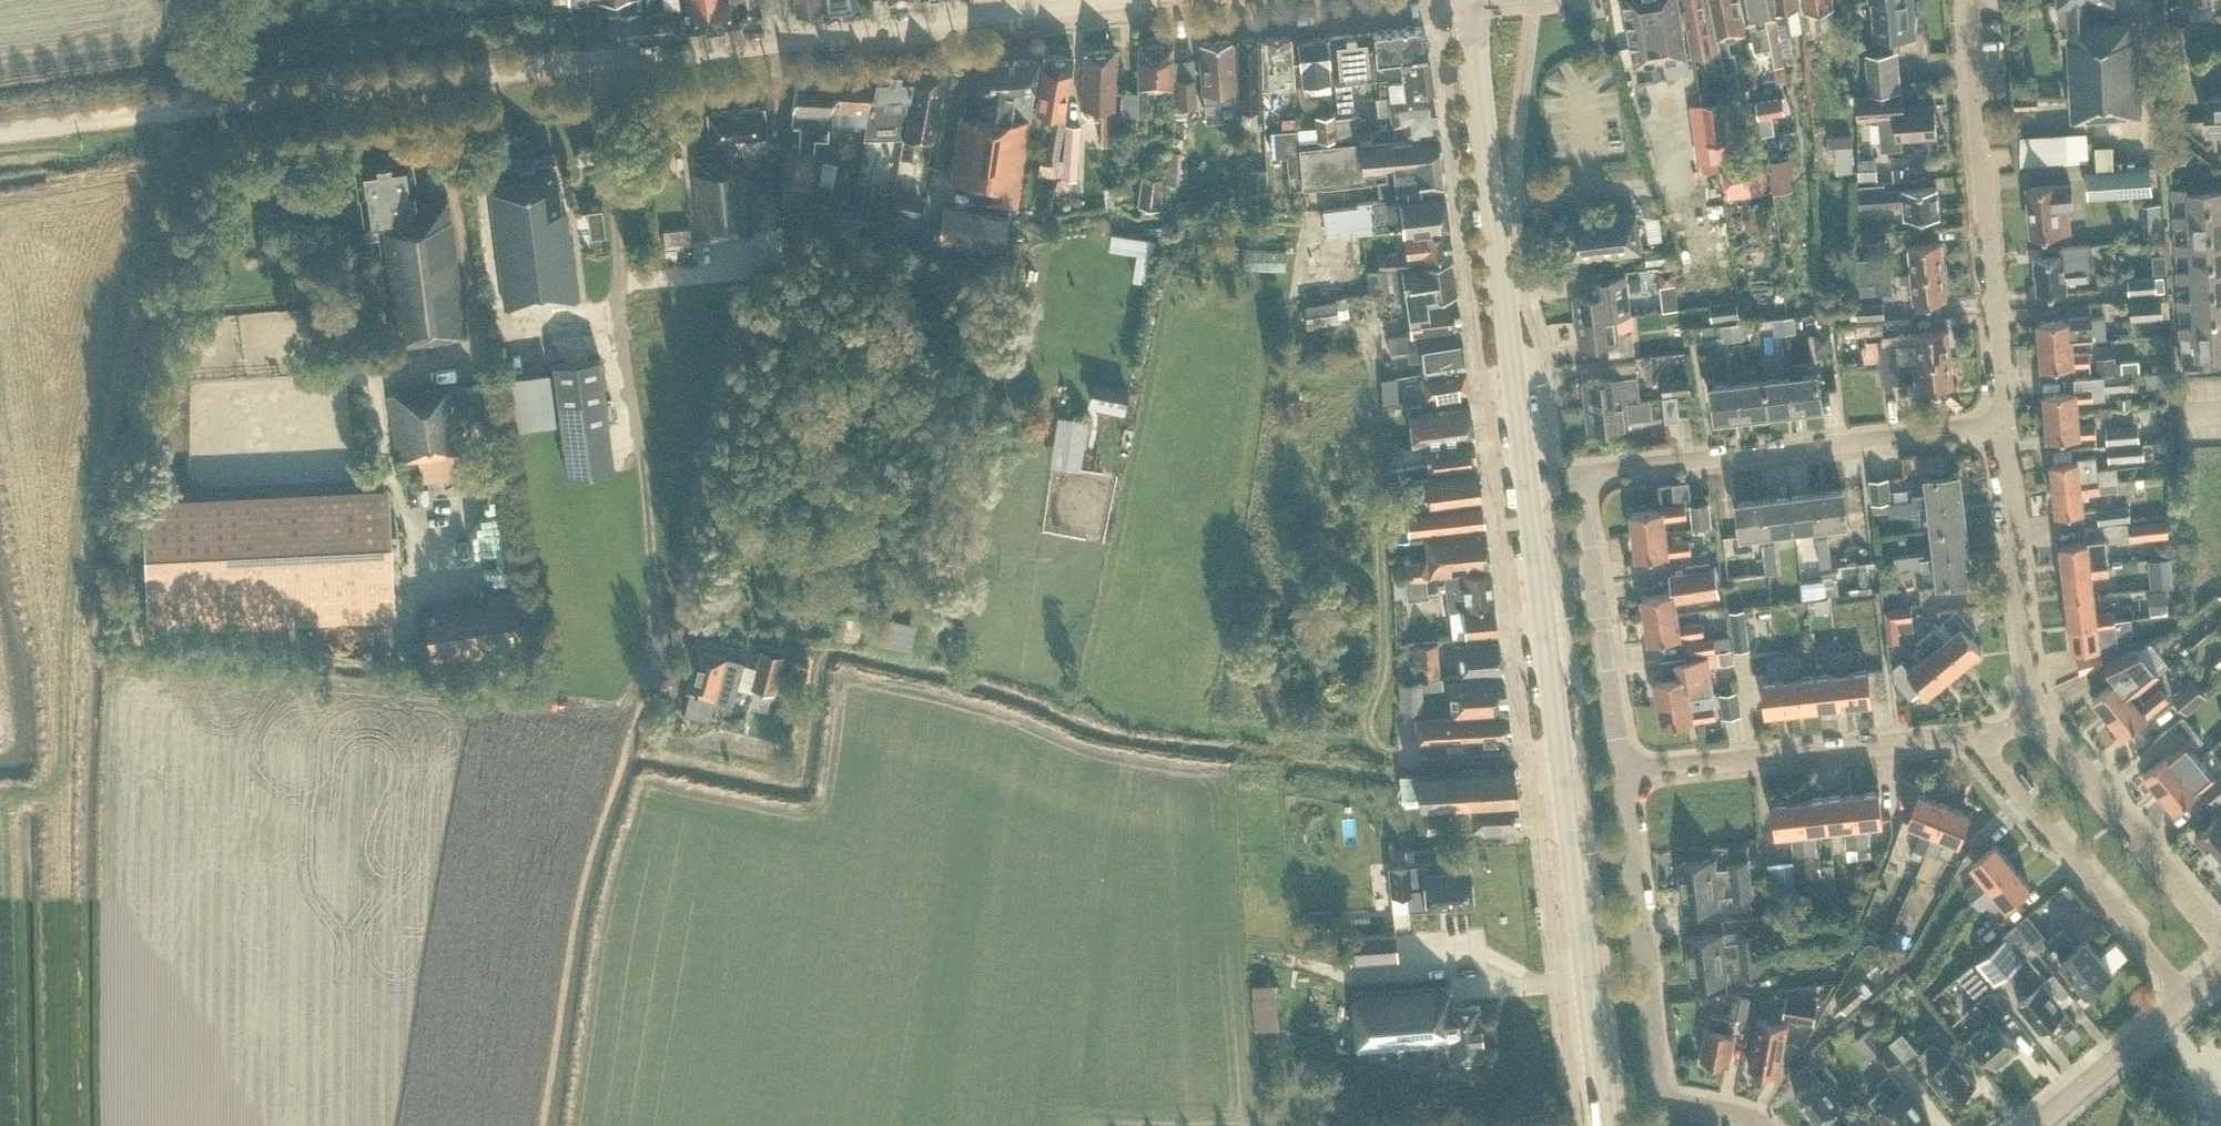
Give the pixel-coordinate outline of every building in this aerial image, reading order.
[(645,36),(641,9),(629,11),(629,0),(617,0),(618,12),(609,13),(609,10),(606,10),(610,40),(645,36)] [(678,5),(677,0),(629,0),(629,11),(641,9),(645,36),(680,32),(678,5)] [(724,26),(720,0),(683,0),(687,31),(724,26)] [(760,14),(757,0),(720,0),(724,26),(738,23),(738,18),(760,14)] [(796,13),(819,10),(818,0),(794,0),(796,13)] [(822,10),(855,5),(854,0),(820,0),(822,10)] [(1667,73),(1690,70),(1679,0),(1625,0),(1634,62),(1636,62),(1638,78),(1667,73)] [(1718,46),(1709,0),(1685,0),(1693,50),(1718,46)] [(1731,51),(1728,34),(1745,31),(1739,0),(1710,0),(1725,70),(1738,68),(1735,51),(1731,51)] [(1775,65),(1778,77),(1788,75),(1783,52),(1774,0),(1742,0),(1744,8),(1746,8),(1753,41),(1769,38),(1775,65)] [(1798,8),(1797,0),(1774,0),(1783,52),(1792,50),(1788,33),(1792,33),(1791,25),(1788,9),(1798,8)] [(1807,11),(1833,6),(1832,0),(1805,0),(1807,11)] [(1869,1),(1872,1),(1873,23),(1877,23),(1878,39),(1891,38),(1891,35),(1915,33),(1913,0),(1869,0),(1869,1)] [(2057,4),(2066,3),(2068,36),(2063,36),(2064,42),(2069,41),(2073,117),(2140,113),(2134,19),(2092,21),(2092,16),(2114,14),(2113,0),(2057,0),(2057,4)] [(396,12),(397,18),(402,17),(402,18),(417,17),(415,1),(400,2),(401,11),(396,12)] [(2194,54),(2191,21),(2174,22),(2176,56),(2194,54)] [(1392,95),(1432,92),(1427,54),(1424,28),(1419,24),(1371,30),(1375,59),(1380,96),(1392,95)] [(1369,31),(1329,36),(1338,108),(1353,107),(1351,79),(1375,76),(1369,31)] [(1291,36),(1260,37),(1263,71),(1262,87),(1294,85),(1291,36)] [(1329,78),(1327,62),(1324,36),(1297,39),(1302,81),(1329,78)] [(1256,38),(1237,39),(1240,107),(1259,107),(1256,38)] [(1199,42),(1201,91),(1203,91),(1204,108),(1210,108),(1211,118),(1235,117),(1231,40),(1199,42)] [(1138,46),(1138,72),(1136,115),(1151,115),(1152,86),(1171,86),(1172,44),(1138,46)] [(1113,107),(1113,48),(1084,51),(1081,107),(1113,107)] [(1901,89),(1898,50),(1865,52),(1868,92),(1901,89)] [(1047,154),(1040,153),(1038,173),(1054,175),(1065,115),(1063,114),(1072,56),(1044,55),(1034,111),(1053,114),(1047,154)] [(2198,72),(2197,57),(2179,58),(2180,73),(2198,72)] [(1037,59),(981,62),(977,93),(980,93),(977,117),(960,114),(951,177),(983,182),(980,200),(1016,205),(1037,59)] [(932,138),(945,71),(914,70),(899,157),(912,159),(916,137),(932,138)] [(902,126),(906,103),(908,103),(912,74),(876,75),(872,102),(874,103),(869,127),(902,126)] [(2211,94),(2210,75),(2200,76),(2201,96),(2205,96),(2206,130),(2220,129),(2220,94),(2211,94)] [(864,123),(873,78),(837,76),(830,121),(864,123)] [(1177,105),(1195,104),(1193,77),(1176,78),(1177,105)] [(829,110),(835,82),(796,80),(791,108),(790,122),(798,122),(797,144),(780,143),(777,175),(777,180),(810,181),(814,146),(812,146),(813,135),(825,136),(827,110),(829,110)] [(1727,99),(1726,88),(1701,92),(1702,103),(1722,100),(1727,99)] [(1402,134),(1436,131),(1435,117),(1432,92),(1392,95),(1380,96),(1374,97),(1376,114),(1390,112),(1391,123),(1401,122),(1402,134)] [(1900,136),(1937,133),(1934,103),(1903,106),(1902,93),(1857,96),(1858,116),(1879,115),(1882,148),(1901,146),(1900,136)] [(1785,112),(1782,95),(1755,100),(1758,117),(1785,112)] [(2038,95),(2015,96),(2015,108),(2038,108),(2038,95)] [(1702,103),(1701,103),(1709,162),(1731,158),(1722,100),(1702,103)] [(777,175),(780,143),(766,142),(762,106),(707,112),(709,142),(711,143),(712,153),(693,155),(702,236),(750,232),(744,165),(754,164),(753,149),(761,149),(760,175),(777,175)] [(1184,109),(1169,109),(1169,119),(1183,119),(1184,109)] [(1335,137),(1335,138),(1361,136),(1359,114),(1333,113),(1335,137)] [(1314,114),(1315,140),(1335,137),(1333,116),(1314,114)] [(1080,125),(1064,123),(1059,178),(1075,180),(1080,125)] [(2091,126),(2022,128),(2023,161),(2092,159),(2091,126)] [(1286,155),(1289,188),(1301,187),(1296,129),(1269,131),(1271,156),(1286,155)] [(1853,154),(1852,133),(1829,134),(1830,155),(1853,154)] [(1380,197),(1404,194),(1444,190),(1440,150),(1438,135),(1359,142),(1359,139),(1298,145),(1302,188),(1324,186),(1349,184),(1363,183),(1363,182),(1378,180),(1380,197)] [(2172,150),(2186,161),(2195,149),(2181,138),(2172,150)] [(2112,143),(2095,144),(2096,168),(2114,167),(2112,143)] [(1178,182),(1181,149),(1166,148),(1164,180),(1178,182)] [(1878,178),(1877,155),(1857,156),(1858,179),(1878,178)] [(823,158),(819,182),(832,184),(836,161),(823,158)] [(379,238),(386,279),(372,281),(376,306),(389,303),(395,345),(465,335),(445,201),(413,206),(410,190),(413,190),(408,159),(353,168),(358,197),(360,197),(366,240),(379,238)] [(494,193),(489,194),(505,308),(577,298),(565,211),(560,212),(553,162),(491,170),(494,193)] [(1721,168),(1724,188),(1767,181),(1764,162),(1721,168)] [(2085,169),(2087,197),(2152,193),(2150,165),(2114,167),(2096,168),(2085,169)] [(1249,168),(1251,189),(1266,188),(1264,167),(1249,168)] [(1163,177),(1140,174),(1136,205),(1158,209),(1159,203),(1163,177)] [(1057,214),(1062,179),(1057,179),(1052,194),(1048,194),(1048,214),(1057,214)] [(2032,234),(2036,234),(2037,237),(2045,237),(2046,233),(2071,231),(2069,203),(2073,203),(2071,183),(2028,186),(2032,234)] [(829,185),(820,184),(818,199),(828,200),(829,185)] [(1885,189),(1884,185),(1873,185),(1875,205),(1904,203),(1905,217),(1939,214),(1937,185),(1885,189)] [(866,218),(886,222),(892,190),(872,186),(866,218)] [(2187,191),(2187,187),(2172,187),(2173,198),(2187,197),(2188,214),(2188,219),(2220,217),(2220,189),(2187,191)] [(922,196),(895,190),(890,214),(917,219),(922,196)] [(1403,229),(1447,223),(1444,193),(1404,197),(1404,194),(1380,197),(1358,200),(1358,203),(1323,207),(1326,235),(1333,234),(1335,247),(1362,244),(1360,231),(1402,226),(1403,229)] [(2163,199),(2147,199),(2149,227),(2165,226),(2163,199)] [(1159,203),(1158,209),(1158,212),(1171,214),(1173,205),(1159,203)] [(1719,203),(1677,211),(1687,266),(1729,258),(1719,203)] [(1008,215),(942,204),(936,241),(1002,252),(1008,215)] [(1641,251),(1636,212),(1566,221),(1571,259),(1641,251)] [(2188,219),(2188,214),(2174,215),(2175,225),(2188,225),(2189,242),(2189,247),(2220,245),(2220,217),(2188,219)] [(1407,261),(1451,256),(1447,225),(1403,230),(1405,252),(1378,253),(1378,269),(1381,268),(1401,267),(1407,266),(1407,261)] [(689,227),(662,230),(666,266),(692,263),(689,227)] [(1911,272),(1943,270),(1941,241),(1909,244),(1911,272)] [(2189,247),(2189,242),(2176,243),(2176,253),(2190,252),(2191,270),(2191,275),(2220,273),(2220,245),(2189,247)] [(2086,277),(2085,270),(2095,269),(2092,243),(2060,245),(2061,254),(2036,256),(2036,261),(2034,263),(2035,271),(2037,273),(2038,292),(2067,289),(2066,279),(2086,277)] [(1246,245),(1246,263),(1287,264),(1287,245),(1246,245)] [(1890,255),(1855,258),(1857,277),(1891,273),(1890,255)] [(1424,299),(1448,296),(1456,295),(1450,260),(1419,264),(1419,265),(1407,266),(1401,267),(1405,299),(1423,298),(1424,299)] [(1369,293),(1385,291),(1381,268),(1378,269),(1374,269),(1366,270),(1369,293)] [(1911,272),(1913,301),(1946,298),(1943,270),(1911,272)] [(2191,275),(2191,270),(2177,270),(2178,281),(2191,280),(2192,297),(2193,302),(2220,301),(2220,273),(2191,275)] [(1891,274),(1857,278),(1857,283),(1873,282),(1874,293),(1892,291),(1891,274)] [(2157,296),(2155,275),(2127,277),(2128,293),(2129,293),(2129,297),(2157,296)] [(1576,320),(1616,316),(1614,300),(1628,298),(1626,276),(1600,279),(1602,293),(1573,296),(1576,320)] [(1409,333),(1418,332),(1459,327),(1456,300),(1448,301),(1448,296),(1424,299),(1423,298),(1405,299),(1409,333)] [(2162,317),(2161,297),(2130,299),(2131,319),(2162,317)] [(2193,302),(2192,297),(2179,298),(2179,308),(2193,308),(2194,325),(2194,330),(2220,329),(2220,301),(2193,302)] [(1338,321),(1335,300),(1303,304),(1306,326),(1338,321)] [(1739,316),(1737,301),(1710,304),(1711,319),(1739,316)] [(1856,303),(1857,318),(1885,317),(1884,302),(1856,303)] [(1817,313),(1795,315),(1784,316),(1786,331),(1797,330),(1797,329),(1819,327),(1817,313)] [(2071,340),(2071,341),(2093,339),(2091,315),(2069,316),(2069,318),(2039,321),(2040,343),(2071,340)] [(1635,352),(1632,329),(1617,331),(1616,316),(1576,320),(1579,345),(1607,341),(1609,355),(1635,352)] [(1773,317),(1774,332),(1775,332),(1786,331),(1784,316),(1773,317)] [(1742,321),(1729,322),(1731,337),(1744,336),(1742,321)] [(1729,322),(1721,323),(1723,338),(1731,337),(1729,322)] [(2194,330),(2194,325),(2180,326),(2181,336),(2194,335),(2196,359),(2220,357),(2220,329),(2194,330)] [(1918,359),(1950,357),(1948,328),(1916,331),(1918,356),(1918,359)] [(1460,330),(1419,337),(1418,332),(1409,333),(1389,335),(1390,351),(1406,349),(1408,360),(1419,359),(1421,371),(1464,365),(1460,330)] [(1898,361),(1918,359),(1918,356),(1916,342),(1916,331),(1904,332),(1904,333),(1896,334),(1896,343),(1897,356),(1898,361)] [(2072,353),(2071,341),(2071,340),(2040,343),(2042,366),(2072,363),(2072,364),(2089,362),(2088,351),(2072,353)] [(1880,364),(1898,363),(1898,361),(1897,356),(1896,343),(1883,344),(1865,346),(1866,361),(1879,360),(1880,364)] [(507,368),(505,346),(495,347),(497,369),(507,368)] [(2097,357),(2098,373),(2116,372),(2115,356),(2097,357)] [(1918,359),(1920,388),(1953,385),(1950,357),(1918,359)] [(599,358),(552,364),(566,476),(612,470),(607,426),(599,358)] [(2139,359),(2121,360),(2121,372),(2140,370),(2139,359)] [(1624,385),(1638,383),(1636,361),(1610,364),(1612,377),(1583,381),(1586,405),(1625,400),(1624,385)] [(1789,364),(1791,376),(1795,408),(1822,405),(1817,372),(1801,374),(1800,362),(1789,364)] [(1898,363),(1880,364),(1881,384),(1899,382),(1898,363)] [(1424,398),(1467,391),(1465,369),(1420,376),(1424,398)] [(2164,370),(2145,372),(2146,385),(2165,384),(2164,370)] [(555,424),(548,372),(504,378),(511,430),(555,424)] [(2046,414),(2077,412),(2076,399),(2105,397),(2104,389),(2132,387),(2131,373),(2103,375),(2074,377),(2075,389),(2044,392),(2046,414)] [(1672,376),(1674,391),(1691,389),(1689,374),(1672,376)] [(1769,411),(1795,408),(1791,376),(1765,379),(1769,411)] [(1742,415),(1769,411),(1765,379),(1739,382),(1742,415)] [(460,412),(478,409),(475,382),(456,384),(460,412)] [(1716,418),(1742,415),(1739,382),(1712,385),(1716,418)] [(459,475),(456,450),(462,449),(453,385),(387,394),(396,459),(417,456),(420,481),(459,475)] [(1662,396),(1665,420),(1679,419),(1676,394),(1662,396)] [(2132,395),(2117,395),(2118,407),(2133,406),(2132,395)] [(1640,399),(1625,400),(1586,405),(1589,429),(1643,423),(1640,399)] [(1469,406),(1420,413),(1418,402),(1406,404),(1411,444),(1473,436),(1469,406)] [(2095,422),(2078,424),(2077,412),(2046,414),(2048,437),(2079,434),(2079,435),(2096,434),(2095,422)] [(1072,416),(1064,466),(1080,469),(1087,419),(1072,416)] [(2139,441),(2138,421),(2105,424),(2107,443),(2139,441)] [(1396,479),(1476,466),(1473,441),(1423,447),(1425,463),(1396,467),(1396,479)] [(2144,457),(2143,441),(2107,444),(2108,460),(2144,457)] [(2053,488),(2113,480),(2116,479),(2118,479),(2117,465),(2098,466),(2096,454),(2076,456),(2076,459),(2050,462),(2053,488)] [(1427,505),(1480,498),(1476,469),(1408,477),(1411,504),(1426,502),(1427,505)] [(1918,505),(1929,503),(1962,500),(1959,473),(1926,477),(1928,492),(1912,493),(1912,499),(1903,500),(1904,512),(1919,510),(1918,505)] [(1694,493),(1691,475),(1674,478),(1677,495),(1694,493)] [(1869,479),(1872,502),(1891,500),(1889,477),(1869,479)] [(2118,489),(2116,479),(2113,480),(2053,488),(2056,513),(2085,509),(2083,493),(2118,489)] [(1816,492),(1820,524),(1847,521),(1843,488),(1816,492)] [(147,631),(391,618),(384,489),(140,502),(147,631)] [(1790,495),(1794,528),(1820,524),(1816,492),(1790,495)] [(1790,495),(1764,498),(1768,531),(1794,528),(1790,495)] [(1767,531),(1768,531),(1764,498),(1737,501),(1741,534),(1767,531)] [(1407,532),(1484,524),(1480,500),(1390,510),(1393,539),(1407,537),(1407,532)] [(1904,512),(1903,500),(1888,501),(1889,513),(1904,512)] [(1932,529),(1965,526),(1962,500),(1929,503),(1932,529)] [(1690,503),(1693,527),(1711,525),(1708,501),(1690,503)] [(1635,534),(1665,530),(1664,518),(1686,514),(1685,503),(1662,507),(1631,511),(1635,534)] [(2130,519),(2128,503),(2096,507),(2098,523),(2130,519)] [(2168,535),(2166,517),(2128,522),(2130,539),(2168,535)] [(1935,555),(1968,552),(1965,526),(1932,529),(1935,555)] [(1635,534),(1638,556),(1668,551),(1668,553),(1691,550),(1689,539),(1667,543),(1665,530),(1635,534)] [(1465,567),(1489,565),(1485,531),(1425,535),(1426,558),(1397,562),(1398,577),(1399,577),(1425,576),(1449,573),(1448,561),(1463,559),(1465,567)] [(1828,534),(1816,536),(1818,551),(1830,549),(1828,534)] [(2063,569),(2108,564),(2105,538),(2060,544),(2063,569)] [(2170,540),(2156,541),(2157,556),(2171,555),(2170,540)] [(1764,557),(1776,556),(1774,542),(1774,541),(1768,542),(1763,542),(1764,552),(1764,557)] [(1728,577),(1766,572),(1766,567),(1764,557),(1764,552),(1750,554),(1750,548),(1724,551),(1728,577)] [(1830,549),(1818,551),(1820,566),(1826,565),(1832,564),(1830,549)] [(1711,566),(1709,551),(1685,554),(1687,569),(1711,566)] [(1937,582),(1971,579),(1968,552),(1935,555),(1924,556),(1924,551),(1909,553),(1910,564),(1921,563),(1921,568),(1936,566),(1937,582)] [(1909,553),(1894,555),(1895,566),(1910,564),(1909,553)] [(1766,567),(1766,572),(1777,571),(1776,556),(1764,557),(1766,567)] [(2173,583),(2170,557),(2156,559),(2159,585),(2173,583)] [(2066,597),(2095,593),(2093,575),(2109,573),(2108,564),(2063,569),(2066,597)] [(1647,617),(1678,613),(1676,600),(1719,594),(1715,568),(1671,574),(1674,590),(1643,595),(1647,617)] [(1464,637),(1496,635),(1493,604),(1489,569),(1449,573),(1425,576),(1399,577),(1399,579),(1392,579),(1393,598),(1405,596),(1405,599),(1428,596),(1428,591),(1444,590),(1446,609),(1461,608),(1464,637)] [(1835,573),(1804,578),(1806,593),(1837,588),(1835,573)] [(486,592),(495,648),(528,643),(520,587),(486,592)] [(2150,614),(2167,613),(2166,591),(2148,592),(2150,614)] [(2115,619),(2114,610),(2097,612),(2095,593),(2066,597),(2069,624),(2115,619)] [(1815,610),(1815,611),(1830,610),(1828,596),(1814,598),(1815,610)] [(1795,600),(1796,611),(1807,609),(1806,598),(1795,600)] [(1896,619),(1912,617),(1911,607),(1895,609),(1896,619)] [(1750,648),(1745,608),(1729,610),(1734,650),(1750,648)] [(1963,663),(1982,648),(1970,634),(1975,630),(1957,608),(1937,610),(1944,619),(1935,626),(1942,634),(1941,635),(1944,639),(1943,639),(1963,663)] [(1896,619),(1895,609),(1885,610),(1887,625),(1897,624),(1896,619)] [(1679,636),(1703,632),(1701,622),(1679,625),(1678,613),(1647,617),(1650,639),(1679,635),(1679,636)] [(1896,619),(1897,624),(1897,630),(1897,631),(1913,629),(1912,617),(1896,619)] [(2115,619),(2069,624),(2072,650),(2101,646),(2118,644),(2116,633),(2133,630),(2131,617),(2115,619)] [(1898,640),(1897,630),(1897,624),(1887,625),(1888,641),(1898,640)] [(1944,639),(1941,635),(1934,626),(1916,641),(1919,645),(1926,653),(1925,654),(1945,678),(1963,663),(1943,639),(1944,639)] [(1713,636),(1687,640),(1689,655),(1715,651),(1713,636)] [(1458,675),(1502,672),(1498,640),(1455,644),(1458,675)] [(1438,676),(1436,643),(1414,644),(1415,677),(1438,676)] [(1927,693),(1945,678),(1925,654),(1926,653),(1919,645),(1911,652),(1918,660),(1907,669),(1900,661),(1894,666),(1895,679),(1909,696),(1921,686),(1927,693)] [(2108,716),(2137,692),(2159,673),(2137,646),(2103,661),(2101,662),(2115,679),(2093,697),(2108,716)] [(724,657),(697,650),(685,691),(689,692),(684,714),(708,720),(712,703),(730,708),(735,686),(750,690),(751,687),(772,692),(781,653),(759,648),(755,666),(741,663),(742,662),(724,657)] [(1734,661),(1732,648),(1716,650),(1718,664),(1734,661)] [(1845,703),(1872,700),(1869,669),(1847,672),(1846,666),(1852,663),(1850,648),(1839,650),(1845,703)] [(1819,706),(1845,703),(1839,650),(1828,651),(1829,666),(1834,668),(1835,673),(1815,675),(1819,706)] [(2101,662),(2103,661),(2103,653),(2079,655),(2080,673),(2101,662)] [(1663,677),(1656,679),(1659,701),(1712,693),(1712,692),(1714,692),(1710,665),(1709,656),(1687,659),(1687,655),(1675,657),(1677,675),(1663,677)] [(1819,706),(1815,675),(1794,677),(1793,672),(1799,669),(1797,655),(1786,656),(1792,709),(1819,706)] [(1765,712),(1792,709),(1786,656),(1775,657),(1777,672),(1782,674),(1783,679),(1762,682),(1765,712)] [(1675,657),(1660,659),(1663,677),(1677,675),(1675,657)] [(792,661),(788,676),(797,678),(801,663),(792,661)] [(2206,695),(2192,677),(2171,694),(2185,712),(2206,695)] [(1451,714),(1507,712),(1503,678),(1448,681),(1451,714)] [(1423,710),(1422,680),(1397,681),(1398,711),(1423,710)] [(2147,715),(2164,702),(2168,698),(2161,688),(2145,701),(2137,692),(2108,716),(2123,734),(2147,714),(2147,715)] [(1742,714),(1738,689),(1718,692),(1722,717),(1742,714)] [(1692,719),(1715,716),(1712,693),(1659,701),(1662,723),(1692,719)] [(1432,742),(1510,738),(1507,714),(1430,718),(1432,742)] [(2191,748),(2203,739),(2183,714),(2154,738),(2166,754),(2144,772),(2159,790),(2199,758),(2191,748)] [(1416,743),(1432,742),(1430,718),(1415,719),(1416,743)] [(2214,776),(2207,767),(2199,758),(2159,790),(2174,808),(2198,789),(2198,790),(2214,776)] [(1418,804),(1515,799),(1513,768),(1416,772),(1418,804)] [(2220,797),(2220,777),(2205,790),(2215,802),(2220,797)] [(1852,793),(1858,846),(1870,845),(1868,830),(1862,829),(1862,824),(1883,822),(1879,790),(1852,793)] [(1847,848),(1858,846),(1852,793),(1826,796),(1829,827),(1850,825),(1850,831),(1845,833),(1847,848)] [(1925,852),(1945,803),(1919,793),(1908,821),(1927,829),(1925,835),(1919,833),(1913,848),(1925,852)] [(1809,829),(1829,827),(1826,796),(1799,799),(1805,853),(1816,851),(1814,836),(1809,836),(1809,829)] [(1794,854),(1805,853),(1799,799),(1772,802),(1776,833),(1797,831),(1797,837),(1792,838),(1794,854)] [(1472,829),(1518,827),(1516,801),(1452,804),(1453,825),(1471,824),(1472,829)] [(1958,841),(1970,813),(1945,803),(1925,852),(1936,856),(1941,842),(1936,838),(1938,833),(1958,841)] [(1417,831),(1427,831),(1447,830),(1446,804),(1407,806),(1417,831)] [(2220,812),(2195,833),(2219,862),(2216,864),(2220,870),(2220,813),(2220,812)] [(1972,898),(2013,865),(1995,844),(1972,863),(1985,879),(1981,883),(1975,880),(1964,889),(1972,898)] [(1858,846),(1847,848),(1848,859),(1859,858),(1858,846)] [(1435,848),(1404,850),(1405,862),(1436,859),(1435,848)] [(1681,885),(1750,877),(1747,859),(1728,862),(1728,866),(1716,868),(1715,857),(1679,861),(1681,885)] [(1796,888),(1793,860),(1767,863),(1772,874),(1781,883),(1788,890),(1796,888)] [(1426,865),(1388,868),(1390,894),(1410,893),(1410,889),(1423,888),(1425,908),(1471,905),(1468,870),(1426,873),(1426,865)] [(2006,905),(2030,886),(2013,865),(1972,898),(1980,908),(1991,899),(1989,892),(1993,889),(2006,905)] [(1681,885),(1684,909),(1721,905),(1719,894),(1731,892),(1732,898),(1752,895),(1750,877),(1681,885)] [(1834,877),(1807,880),(1810,906),(1837,904),(1834,877)] [(1801,904),(1800,889),(1788,892),(1790,905),(1801,904)] [(2015,925),(2003,935),(2005,938),(2022,959),(2026,955),(2029,958),(2037,951),(2015,925)] [(2086,991),(2112,969),(2087,938),(2078,946),(2072,939),(2074,938),(2065,927),(2046,942),(2055,953),(2056,952),(2062,960),(2061,960),(2086,991)] [(1756,933),(1739,935),(1738,930),(1687,936),(1690,959),(1758,952),(1756,933)] [(1395,932),(1350,936),(1352,960),(1397,956),(1395,932)] [(2005,938),(1977,962),(1994,982),(2008,971),(2027,993),(2017,1001),(2040,1029),(2043,1027),(2047,1027),(2055,1020),(2054,1017),(2064,1009),(2061,1005),(2041,981),(2045,978),(2029,958),(2026,955),(2022,959),(2005,938)] [(1690,959),(1693,983),(1729,979),(1728,968),(1740,967),(1741,971),(1760,969),(1758,952),(1690,959)] [(1274,982),(1252,984),(1256,1029),(1278,1027),(1274,982)] [(1858,984),(1837,1001),(1846,1012),(1866,995),(1858,984)] [(1484,1057),(1480,1004),(1451,1006),(1450,985),(1354,990),(1357,1051),(1438,1046),(1438,1039),(1453,1038),(1454,1059),(1484,1057)] [(1751,995),(1733,992),(1728,1014),(1746,1017),(1751,995)] [(1978,1000),(1969,1007),(1983,1025),(1971,1035),(1996,1066),(2000,1062),(2003,1063),(2009,1058),(2009,1055),(2014,1050),(2019,1046),(2015,1041),(2005,1028),(2016,1019),(2007,1007),(2003,1010),(1989,992),(1978,1000)] [(1818,999),(1786,993),(1781,1018),(1813,1024),(1818,999)] [(1708,1027),(1702,1059),(1705,1059),(1704,1063),(1718,1066),(1719,1062),(1728,1064),(1734,1032),(1733,1032),(1735,1019),(1720,1016),(1711,1014),(1708,1027)] [(1756,1034),(1749,1068),(1753,1069),(1756,1072),(1763,1073),(1766,1071),(1778,1073),(1787,1023),(1770,1020),(1759,1017),(1756,1034)] [(1857,1040),(1870,1055),(1874,1051),(1888,1068),(1899,1059),(1873,1027),(1857,1040)] [(1889,1041),(1904,1059),(1917,1048),(1902,1030),(1889,1041)] [(1933,1040),(1919,1052),(1934,1070),(1928,1074),(1952,1102),(1954,1101),(1957,1101),(1964,1096),(1964,1092),(1976,1082),(1962,1066),(1964,1064),(1954,1052),(1948,1057),(1933,1040)] [(1795,1094),(1819,1123),(1841,1104),(1807,1063),(1796,1072),(1806,1084),(1795,1094)] [(1870,1097),(1879,1108),(1877,1109),(1891,1125),(1923,1125),(1930,1121),(1913,1100),(1915,1099),(1905,1086),(1904,1088),(1890,1071),(1879,1081),(1883,1087),(1870,1097)] [(1863,1125),(1864,1125),(1870,1121),(1857,1104),(1850,1109),(1863,1125)] [(1843,1125),(1860,1125),(1853,1118),(1843,1125)]
